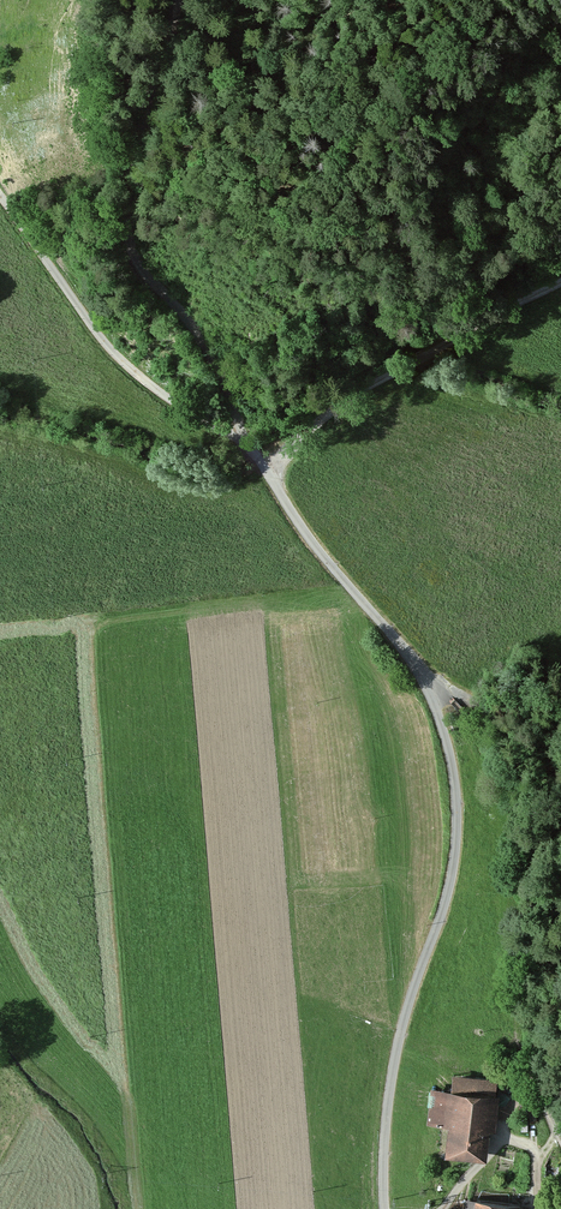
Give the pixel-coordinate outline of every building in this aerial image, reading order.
[(492,1084),(457,1081),(455,1100),(437,1098),(434,1121),(455,1124),(452,1153),(481,1157),(484,1129),(492,1130),(495,1104),(490,1103),(492,1084)] [(523,1207),(466,1200),(465,1208),(522,1208),(523,1207)]
